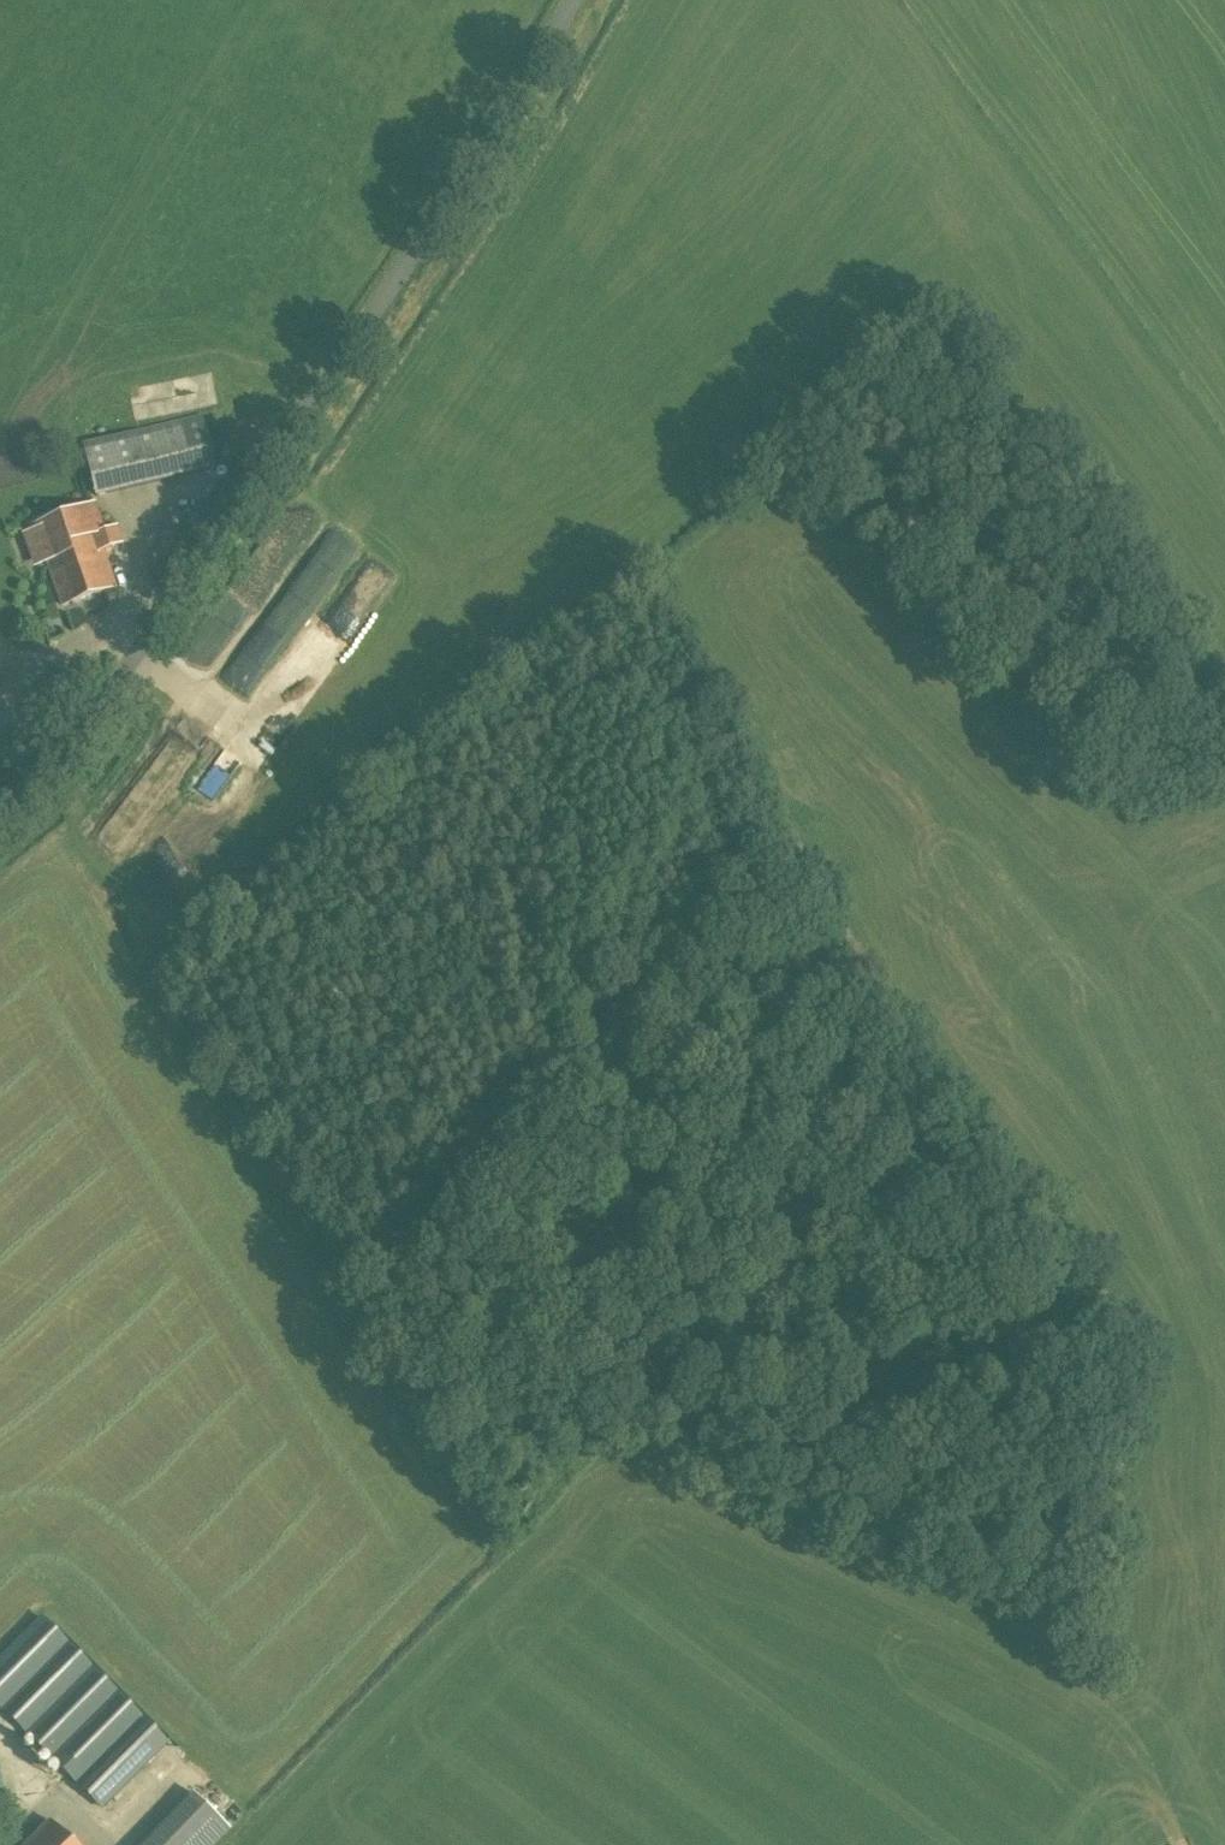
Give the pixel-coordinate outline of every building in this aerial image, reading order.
[(94,499),(216,469),(203,414),(81,444),(94,499)] [(118,588),(105,550),(123,544),(117,525),(104,529),(96,505),(35,526),(36,529),(21,534),(30,559),(44,554),(63,607),(118,588)] [(0,1654),(0,1709),(102,1808),(166,1742),(37,1616),(0,1654)] [(145,1844),(213,1844),(230,1827),(194,1793),(145,1844)] [(50,1821),(26,1844),(74,1844),(50,1821)]
